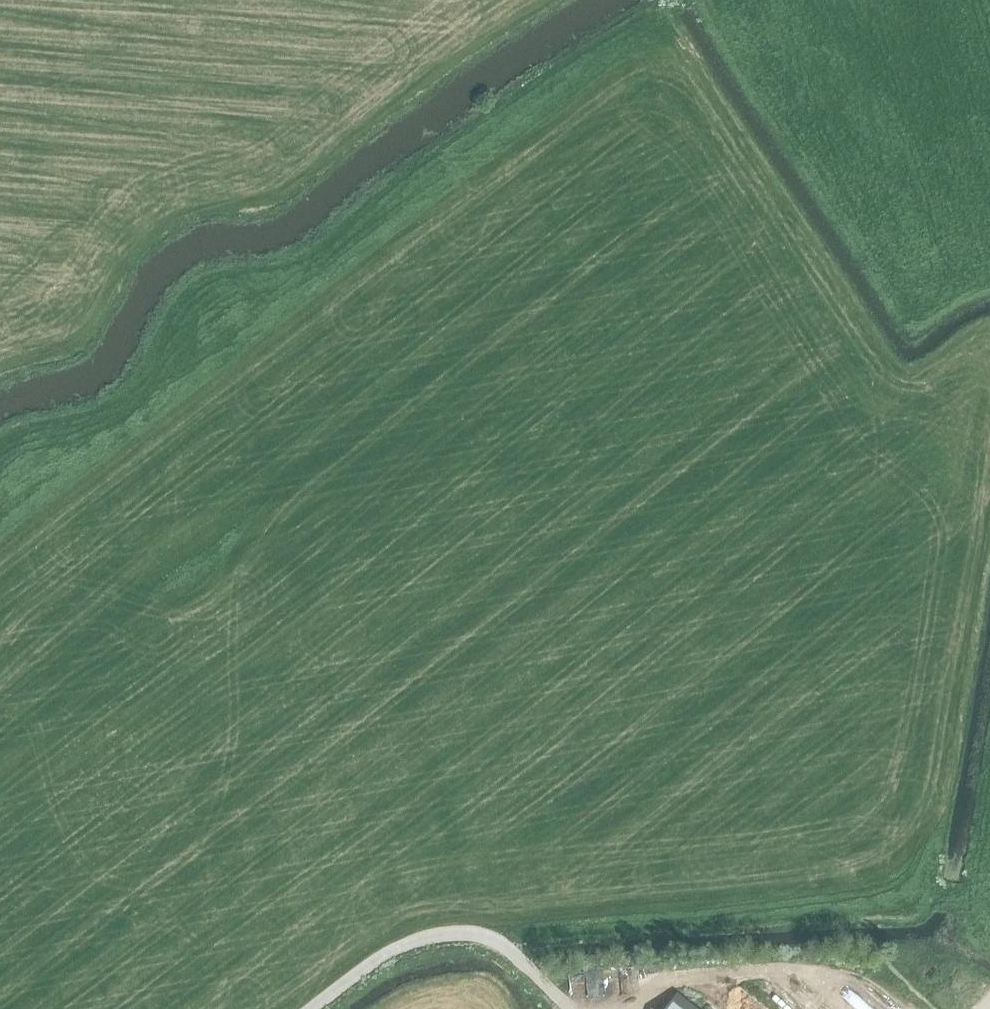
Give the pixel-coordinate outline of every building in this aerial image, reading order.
[(575,994),(611,993),(611,985),(642,984),(641,967),(574,969),(575,994)] [(677,993),(665,1008),(697,1008),(677,993)]
